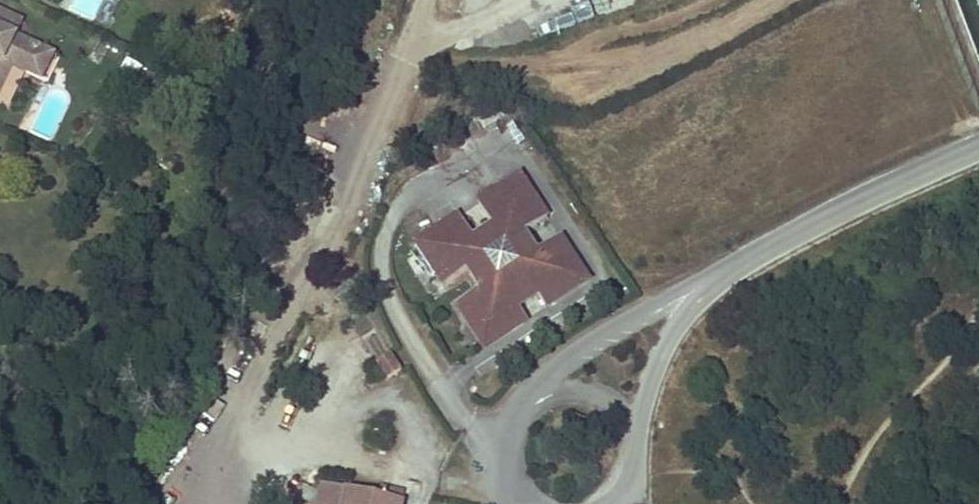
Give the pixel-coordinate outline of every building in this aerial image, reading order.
[(0,8),(0,88),(14,61),(42,75),(53,51),(16,33),(23,18),(0,8)] [(520,175),(477,202),(492,225),(504,243),(525,231),(548,215),(520,175)] [(470,238),(457,218),(416,246),(444,286),(465,271),(479,290),(458,305),(484,346),(525,319),(517,307),(497,276),(488,283),(475,265),(483,259),(470,238)] [(492,225),(470,238),(483,259),(475,265),(488,283),(497,276),(517,307),(538,291),(517,261),(537,248),(525,231),(504,243),(492,225)] [(537,248),(517,261),(538,291),(546,304),(590,277),(560,234),(537,248)] [(384,387),(400,376),(386,356),(371,367),(384,387)] [(377,493),(376,497),(320,485),(315,503),(401,503),(404,493),(377,489),(377,493)]
